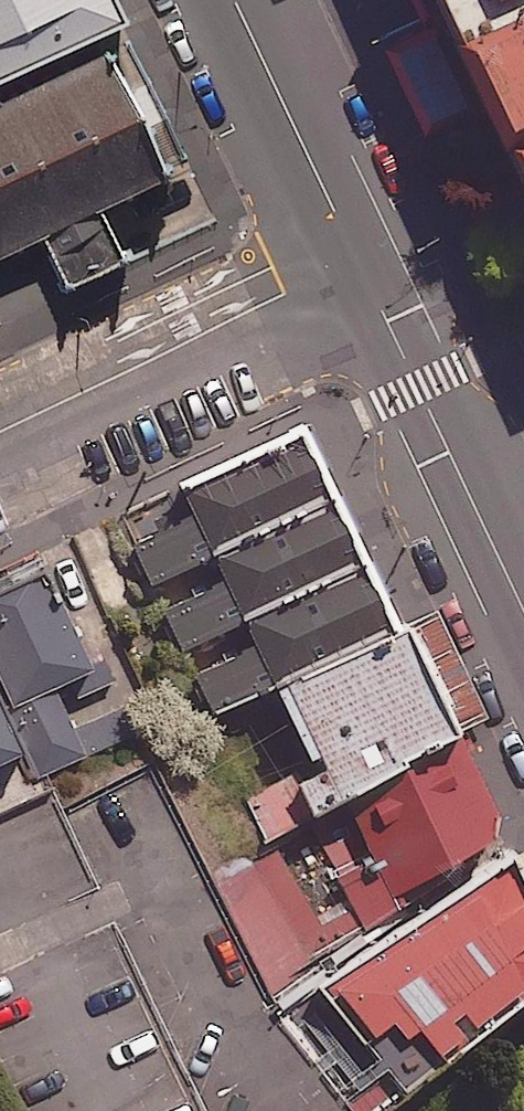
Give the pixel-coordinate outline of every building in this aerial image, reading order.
[(130,8),(126,0),(0,0),(0,68),(130,8)] [(523,218),(523,0),(422,0),(523,218)] [(120,44),(0,100),(0,269),(185,183),(120,44)] [(326,414),(129,506),(226,713),(301,678),(423,621),(326,414)] [(0,600),(0,639),(28,699),(104,664),(61,572),(0,600)] [(477,736),(423,621),(301,678),(354,793),(400,772),(477,736)] [(17,750),(0,714),(0,758),(17,750)] [(518,824),(477,736),(400,772),(442,860),(518,824)] [(517,844),(335,983),(413,1084),(523,996),(523,861),(517,844)]
